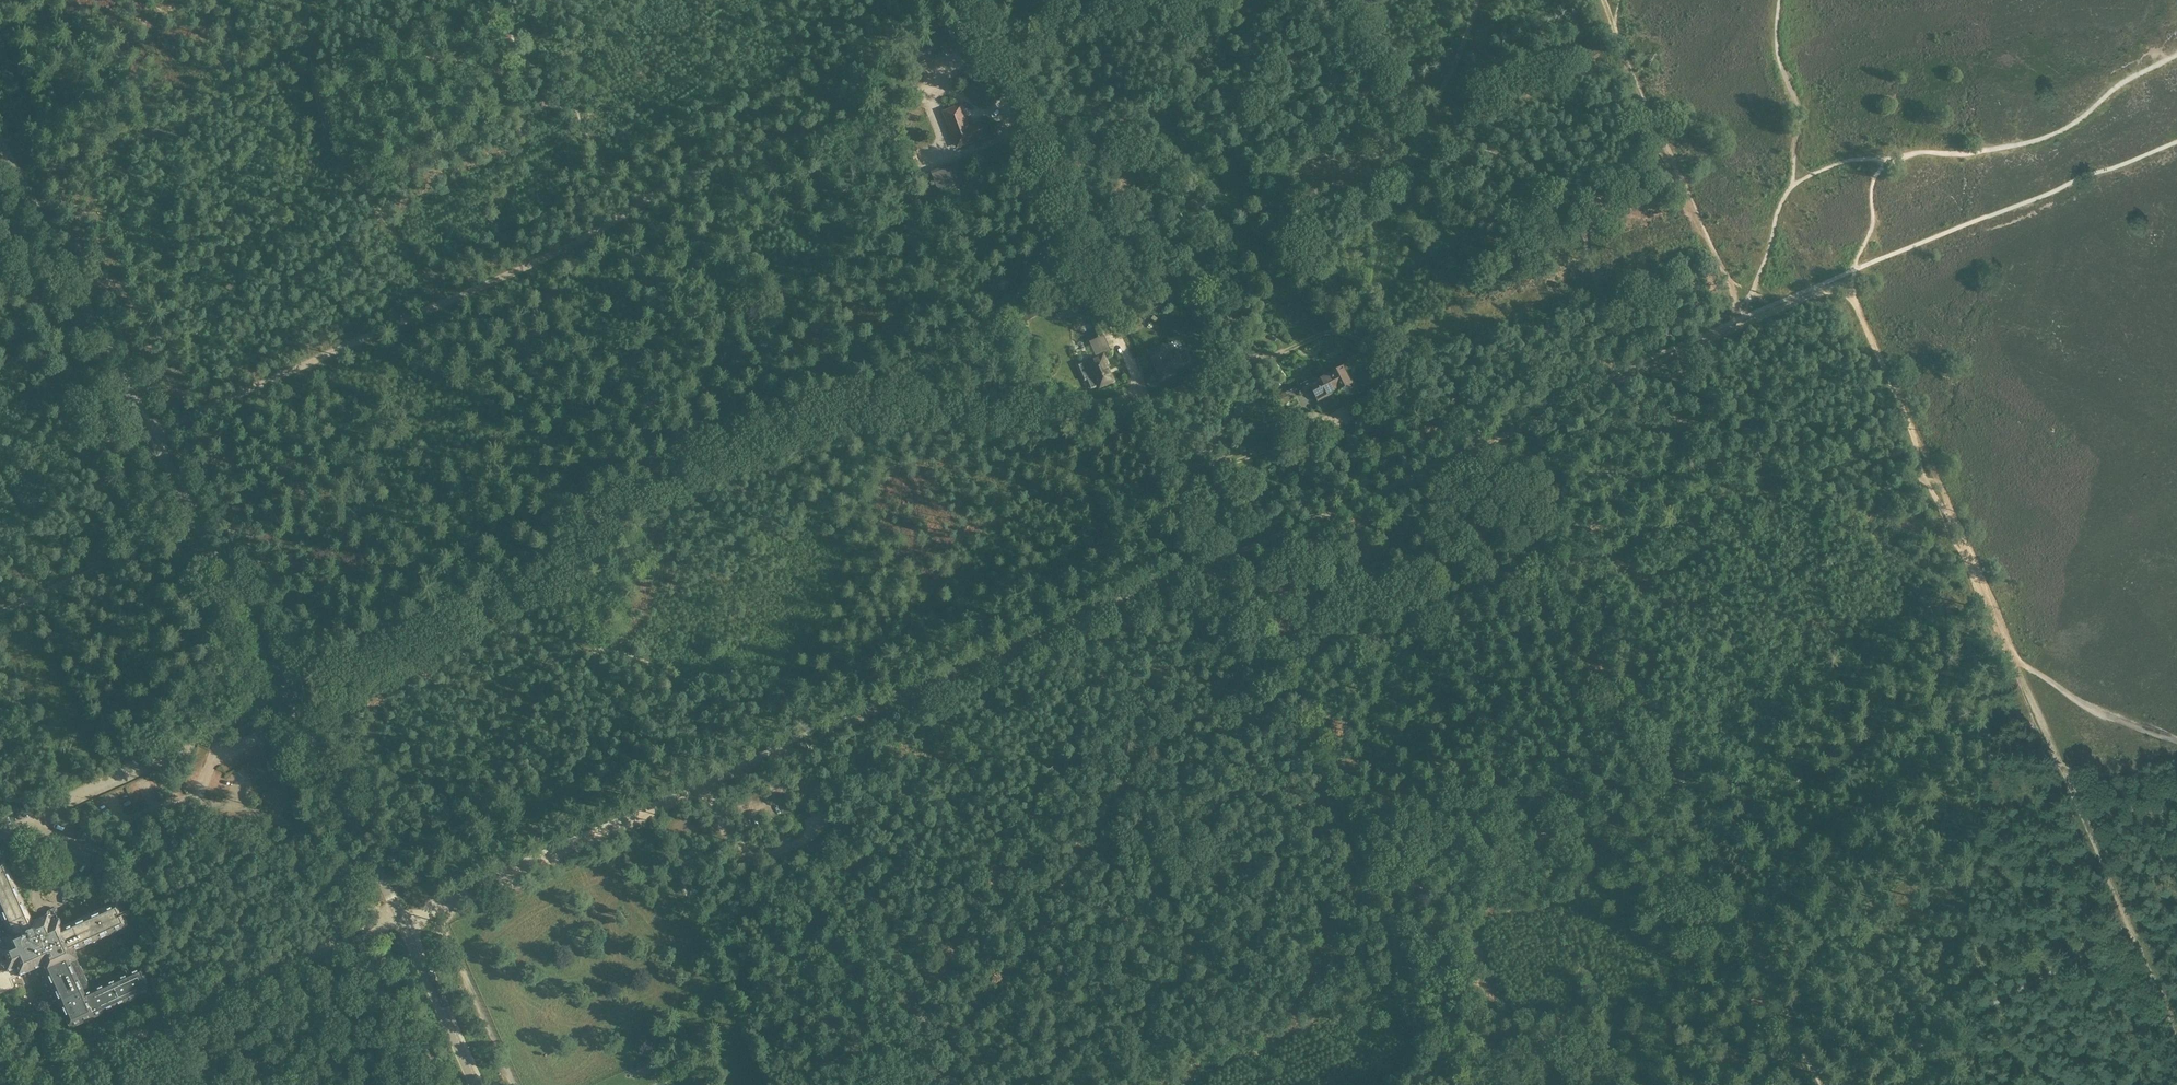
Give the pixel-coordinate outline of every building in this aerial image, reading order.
[(927,37),(932,48),(934,50),(951,42),(946,29),(927,37)] [(992,101),(975,82),(963,92),(974,104),(977,102),(983,108),(992,101)] [(966,114),(960,117),(953,100),(940,104),(952,137),(953,136),(957,148),(977,140),(972,127),(965,130),(963,124),(969,122),(966,114)] [(964,159),(970,176),(1001,165),(996,149),(964,159)] [(942,167),(948,186),(971,178),(970,176),(964,159),(942,167)] [(1187,228),(1181,214),(1172,218),(1178,232),(1187,228)] [(1018,307),(1024,319),(1035,314),(1028,302),(1018,307)] [(1049,310),(1054,318),(1062,314),(1057,306),(1049,310)] [(1092,325),(1102,321),(1098,312),(1089,315),(1092,325)] [(1167,358),(1162,346),(1149,352),(1161,379),(1174,374),(1172,369),(1182,364),(1177,353),(1167,358)] [(1100,388),(1114,381),(1106,363),(1091,369),(1100,388)] [(1316,378),(1301,386),(1304,393),(1312,389),(1318,401),(1351,383),(1344,367),(1317,381),(1316,378)] [(127,927),(116,902),(62,927),(57,917),(56,916),(51,914),(50,914),(31,922),(3,860),(0,861),(0,920),(2,925),(0,926),(0,994),(14,987),(11,979),(41,966),(69,1029),(152,991),(141,966),(90,990),(73,951),(127,927)] [(670,1063),(682,1057),(678,1048),(666,1054),(670,1063)] [(657,1070),(651,1058),(636,1065),(641,1077),(657,1070)]
